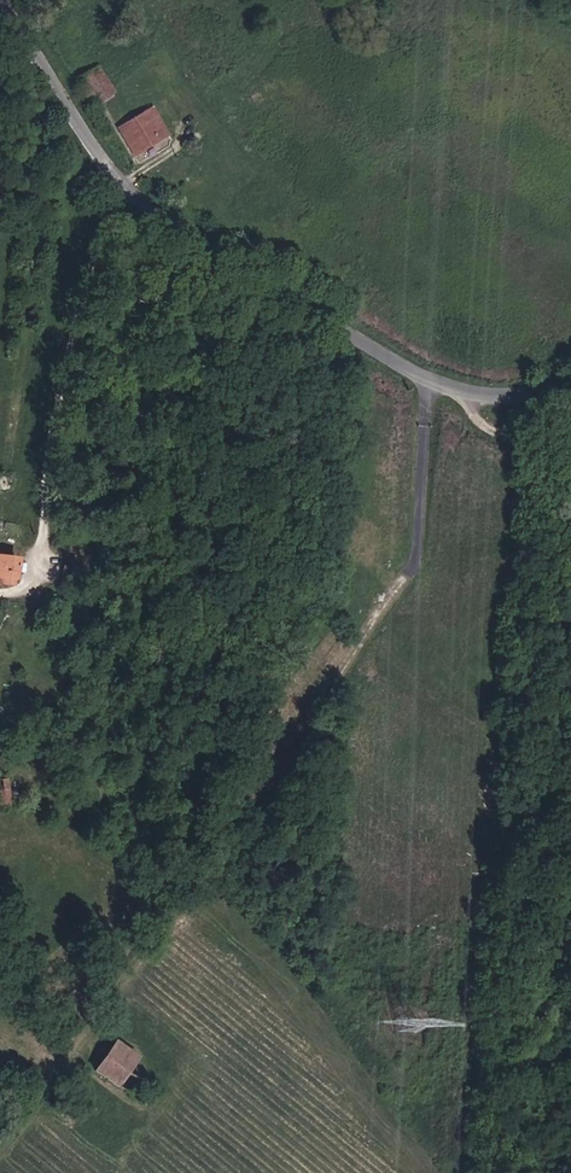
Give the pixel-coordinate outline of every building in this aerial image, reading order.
[(115,92),(98,65),(75,81),(92,107),(115,92)] [(166,74),(160,66),(151,71),(157,80),(166,74)] [(168,135),(151,107),(117,128),(134,155),(168,135)] [(20,578),(20,570),(26,571),(27,554),(1,552),(0,557),(0,577),(20,578)] [(163,1092),(141,1074),(153,1060),(133,1044),(109,1072),(155,1109),(159,1104),(156,1101),(163,1092)]
